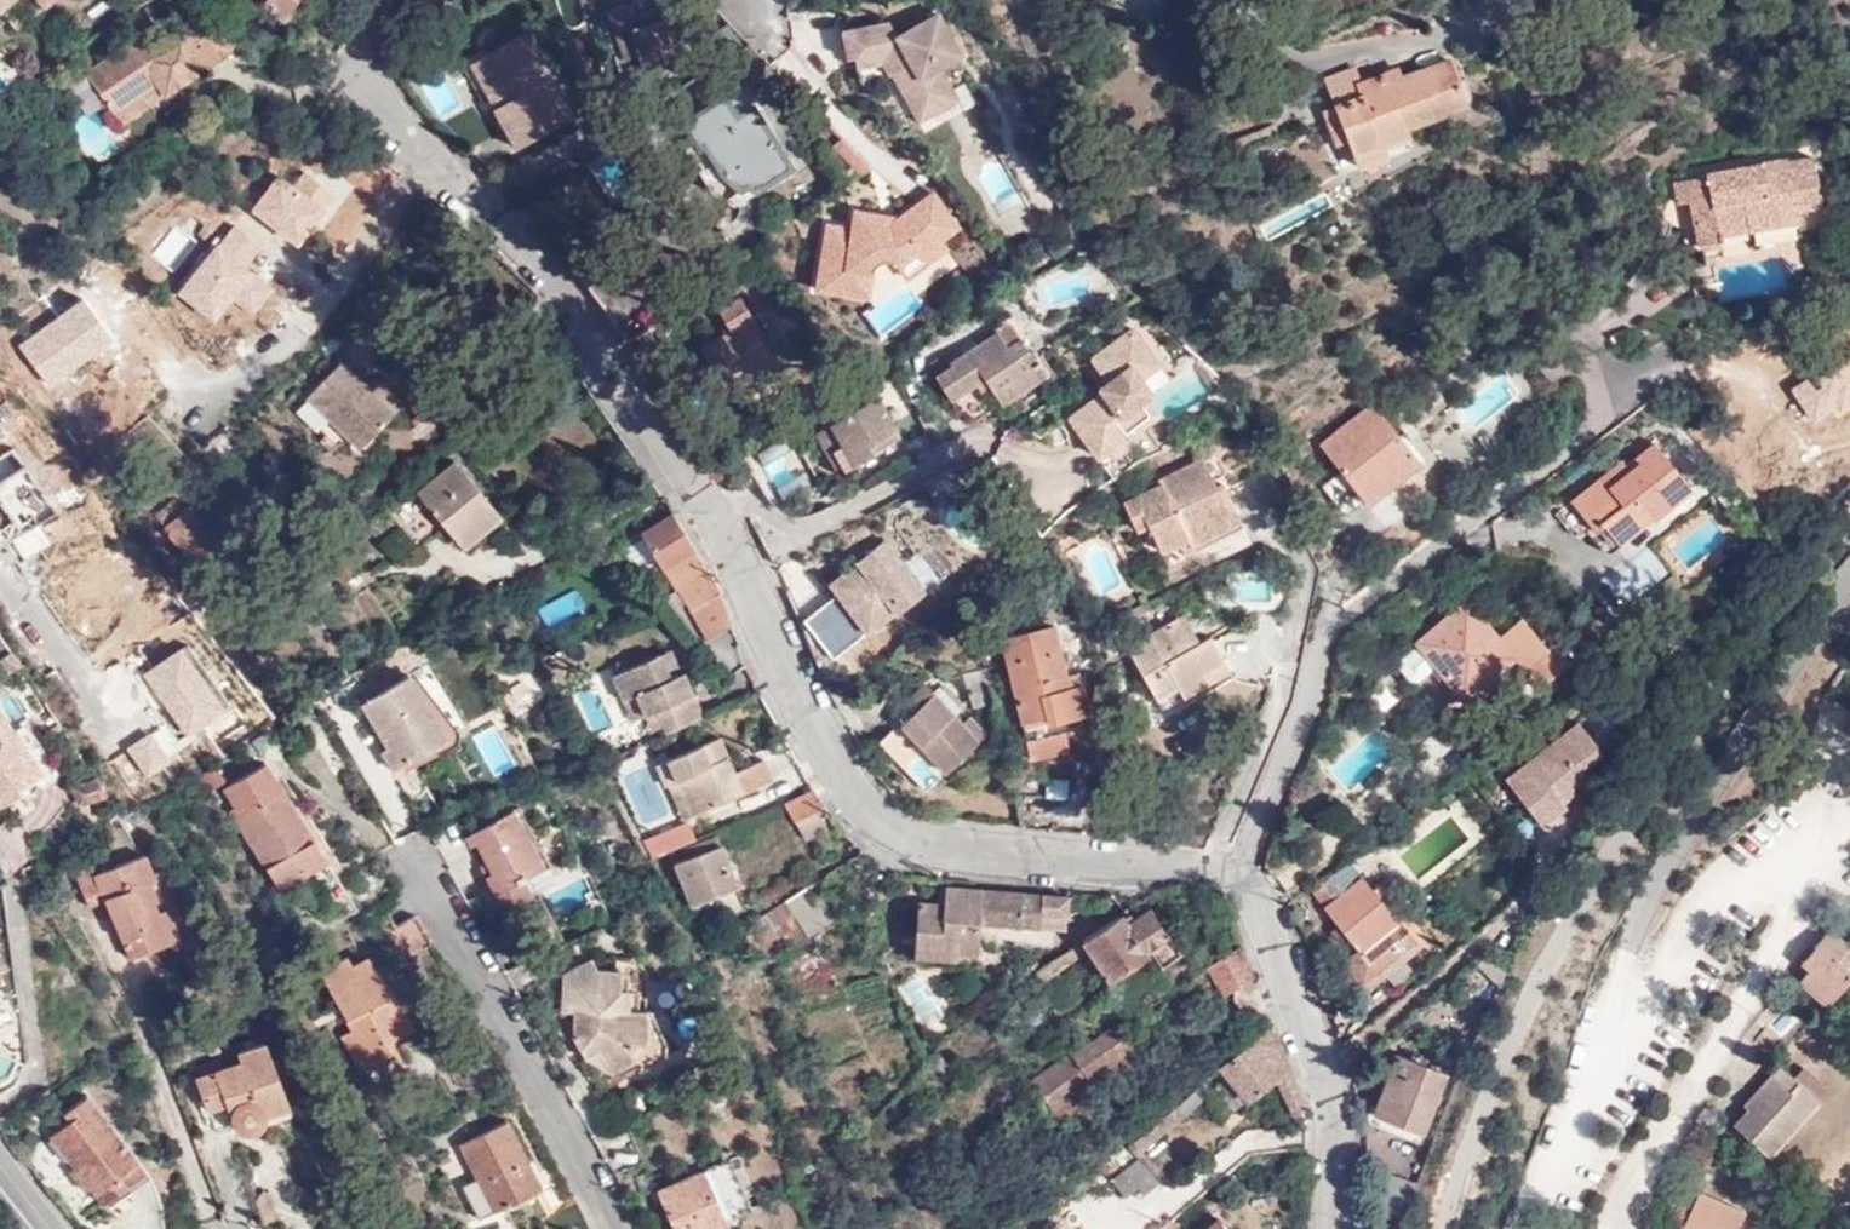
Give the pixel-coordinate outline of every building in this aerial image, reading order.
[(190,0),(176,0),(180,4),(179,6),(181,7),(198,22),(204,12),(190,0)] [(263,1),(281,17),(297,0),(263,0),(263,1)] [(640,53),(644,65),(681,54),(663,0),(630,0),(609,7),(617,34),(632,31),(640,53)] [(913,113),(952,91),(940,67),(962,56),(938,13),(896,35),(888,21),(842,30),(847,59),(854,58),(880,53),(892,74),(913,113)] [(166,94),(208,67),(195,46),(199,43),(197,41),(186,22),(162,38),(165,42),(152,49),(142,35),(85,71),(121,124),(150,106),(147,100),(163,89),(166,94)] [(208,67),(241,43),(220,26),(197,41),(199,43),(195,46),(208,67)] [(522,31),(476,57),(495,90),(499,87),(505,98),(492,107),(515,147),(530,138),(535,147),(575,122),(522,31)] [(625,57),(640,53),(632,31),(617,34),(625,57)] [(768,63),(746,41),(728,53),(745,81),(770,66),(768,63)] [(880,53),(854,58),(857,69),(882,65),(889,75),(892,74),(880,53)] [(495,90),(476,57),(467,62),(492,107),(505,98),(499,87),(495,90)] [(1334,111),(1345,137),(1352,153),(1381,143),(1407,134),(1405,128),(1465,104),(1446,59),(1398,77),(1395,67),(1358,83),(1329,95),(1332,105),(1334,111)] [(1353,69),(1324,81),(1329,95),(1358,83),(1353,69)] [(751,105),(738,82),(673,126),(716,190),(736,205),(794,166),(754,104),(751,105)] [(958,100),(952,91),(913,113),(919,123),(958,100)] [(1323,110),(1324,116),(1334,111),(1332,105),(1323,110)] [(1334,111),(1324,116),(1335,143),(1345,137),(1334,111)] [(659,172),(625,120),(621,123),(608,131),(599,137),(579,151),(585,160),(617,140),(645,182),(659,172)] [(847,136),(828,146),(845,180),(864,171),(847,136)] [(1381,143),(1352,153),(1358,167),(1386,156),(1381,143)] [(1822,206),(1813,158),(1790,162),(1788,158),(1707,173),(1706,177),(1675,182),(1679,204),(1691,201),(1698,245),(1720,241),(1720,236),(1799,222),(1798,209),(1822,206)] [(278,177),(251,213),(298,248),(337,197),(305,173),(293,188),(278,177)] [(923,218),(920,220),(937,237),(938,236),(941,239),(957,225),(932,191),(912,206),(923,218)] [(912,206),(909,209),(920,220),(923,218),(912,206)] [(920,220),(909,209),(897,219),(889,225),(881,224),(882,216),(854,212),(851,230),(826,225),(815,291),(872,301),(878,270),(882,264),(891,262),(896,262),(900,267),(918,251),(937,237),(920,220)] [(889,225),(897,219),(882,216),(881,224),(889,225)] [(231,226),(179,296),(184,312),(215,324),(232,301),(250,314),(271,286),(252,272),(267,252),(231,226)] [(938,236),(937,237),(947,249),(948,247),(941,239),(938,236)] [(947,249),(937,237),(918,251),(928,263),(947,249)] [(607,242),(572,264),(619,328),(654,305),(607,242)] [(786,373),(741,297),(720,310),(728,324),(721,327),(726,334),(710,343),(734,384),(739,381),(748,396),(786,373)] [(80,301),(21,345),(52,387),(111,343),(80,301)] [(795,326),(783,306),(768,315),(779,334),(795,326)] [(676,333),(665,317),(638,334),(650,349),(676,333)] [(1792,389),(1815,422),(1830,411),(1837,421),(1849,412),(1849,327),(1814,352),(1824,367),(1792,389)] [(1093,358),(1109,380),(1116,390),(1106,397),(1101,393),(1100,393),(1071,417),(1099,457),(1153,418),(1141,401),(1147,397),(1137,383),(1136,381),(1159,364),(1134,329),(1093,358)] [(952,370),(939,379),(937,380),(970,428),(1045,376),(1020,340),(1004,352),(992,335),(954,360),(947,365),(952,370)] [(931,367),(939,379),(952,370),(947,365),(954,360),(948,354),(931,367)] [(398,406),(371,380),(342,355),(307,395),(362,443),(398,406)] [(377,374),(371,380),(398,406),(406,397),(377,374)] [(1116,390),(1109,380),(1099,387),(1101,393),(1106,397),(1116,390)] [(1142,380),(1137,383),(1147,397),(1152,393),(1142,380)] [(868,446),(895,431),(875,397),(815,433),(828,455),(842,447),(853,466),(874,454),(868,446)] [(1141,401),(1153,418),(1159,414),(1147,397),(1141,401)] [(1393,469),(1398,475),(1418,458),(1372,402),(1319,443),(1361,495),(1393,469)] [(900,439),(895,431),(868,446),(874,454),(900,439)] [(1685,486),(1645,443),(1617,467),(1621,474),(1607,488),(1601,483),(1573,509),(1594,533),(1603,526),(1614,540),(1644,515),(1650,519),(1685,486)] [(842,447),(828,455),(838,474),(853,466),(842,447)] [(1201,454),(1189,459),(1204,487),(1215,483),(1201,454)] [(1204,487),(1189,459),(1158,475),(1161,481),(1123,500),(1136,525),(1148,520),(1161,548),(1187,535),(1191,541),(1217,526),(1213,518),(1237,507),(1222,478),(1215,483),(1204,487)] [(464,548),(502,517),(455,464),(417,491),(464,548)] [(1365,500),(1398,475),(1393,469),(1361,495),(1365,500)] [(778,489),(769,473),(758,480),(768,496),(778,489)] [(674,514),(670,502),(635,524),(677,588),(709,567),(674,514)] [(221,542),(187,507),(181,513),(173,506),(159,521),(202,562),(221,542)] [(1217,526),(1191,541),(1195,547),(1245,522),(1237,507),(1213,518),(1217,526)] [(834,584),(871,632),(900,609),(902,611),(929,590),(889,539),(861,559),(863,561),(834,584)] [(1673,576),(1652,549),(1592,596),(1614,623),(1673,576)] [(707,639),(734,624),(721,589),(689,607),(707,639)] [(1498,637),(1467,599),(1414,642),(1418,648),(1400,661),(1401,669),(1410,680),(1418,682),(1434,667),(1462,701),(1515,658),(1525,670),(1532,664),(1546,681),(1568,663),(1554,645),(1548,652),(1521,618),(1498,637)] [(1200,639),(1184,613),(1174,620),(1189,645),(1200,640),(1200,639)] [(1212,632),(1200,639),(1200,640),(1189,645),(1174,620),(1128,646),(1163,706),(1184,693),(1186,697),(1212,682),(1206,670),(1225,659),(1220,649),(1212,632)] [(1058,718),(1084,711),(1087,710),(1081,686),(1069,689),(1052,628),(1000,644),(1019,717),(1056,707),(1058,718)] [(11,648),(6,653),(11,659),(16,656),(11,648)] [(185,650),(143,676),(183,739),(225,712),(185,650)] [(674,681),(686,676),(675,651),(664,656),(674,681)] [(6,653),(0,657),(0,658),(4,663),(11,659),(6,653)] [(16,656),(11,659),(16,666),(21,663),(16,656)] [(670,736),(707,719),(689,675),(686,676),(674,681),(664,656),(616,678),(629,704),(642,699),(649,718),(660,714),(670,736)] [(11,659),(4,663),(3,665),(7,672),(16,666),(11,659)] [(1231,671),(1225,659),(1206,670),(1212,682),(1231,671)] [(974,709),(993,703),(986,669),(962,674),(974,709)] [(443,744),(407,682),(368,705),(392,748),(384,753),(393,772),(443,744)] [(934,696),(925,686),(903,706),(911,714),(900,724),(945,773),(984,738),(968,720),(961,727),(952,716),(949,717),(932,699),(934,696)] [(637,723),(649,718),(642,699),(629,704),(637,723)] [(1061,724),(1058,718),(1056,707),(1019,717),(1030,758),(1070,749),(1066,727),(1065,723),(1061,724)] [(1087,723),(1084,711),(1058,718),(1061,724),(1065,723),(1066,727),(1087,723)] [(21,793),(17,790),(44,772),(15,729),(11,731),(0,714),(0,806),(21,793)] [(1580,720),(1503,774),(1537,822),(1614,767),(1580,720)] [(902,769),(910,763),(914,759),(917,756),(894,730),(879,743),(902,769)] [(155,732),(123,749),(141,782),(173,765),(155,732)] [(727,761),(733,757),(723,737),(661,766),(669,788),(673,786),(680,783),(697,816),(778,778),(768,757),(739,770),(733,773),(727,761)] [(739,770),(733,757),(727,761),(733,773),(739,770)] [(323,860),(264,764),(229,784),(244,809),(235,815),(279,886),(323,860)] [(95,780),(108,798),(109,797),(98,778),(95,780)] [(82,802),(108,798),(95,780),(76,787),(82,802)] [(680,783),(673,786),(689,819),(697,816),(680,783)] [(812,786),(786,798),(783,800),(793,821),(822,808),(812,786)] [(822,808),(793,821),(807,845),(837,831),(822,808)] [(543,866),(512,809),(471,831),(491,872),(486,875),(504,909),(532,895),(528,888),(554,874),(549,864),(543,866)] [(687,822),(643,837),(649,856),(693,841),(687,822)] [(719,891),(730,885),(709,842),(667,860),(689,905),(719,891)] [(94,866),(74,876),(87,908),(105,900),(132,957),(179,937),(143,855),(98,876),(94,866)] [(1313,887),(1310,889),(1357,949),(1342,962),(1360,985),(1381,968),(1395,987),(1442,949),(1428,932),(1416,941),(1400,922),(1399,923),(1386,905),(1397,896),(1385,882),(1374,890),(1352,861),(1313,887)] [(815,881),(785,900),(809,936),(838,918),(815,881)] [(741,908),(730,885),(719,891),(730,913),(741,908)] [(954,945),(953,952),(977,952),(979,921),(1064,928),(1067,896),(945,886),(945,902),(917,901),(914,942),(954,945)] [(756,916),(775,951),(804,935),(785,900),(756,916)] [(1125,920),(1120,914),(1083,938),(1108,979),(1147,956),(1157,970),(1183,954),(1149,905),(1125,920)] [(415,918),(396,928),(411,956),(430,946),(415,918)] [(411,956),(396,928),(386,935),(401,961),(411,956)] [(1830,928),(1804,957),(1810,965),(1799,978),(1826,1002),(1849,975),(1849,969),(1840,960),(1849,947),(1830,928)] [(955,958),(953,952),(954,945),(914,942),(915,955),(955,958)] [(1075,943),(1035,970),(1043,981),(1057,971),(1083,955),(1075,943)] [(1256,976),(1242,943),(1216,953),(1227,985),(1256,976)] [(387,993),(367,956),(351,966),(345,957),(321,972),(354,1030),(343,1036),(362,1068),(391,1052),(384,1040),(411,1025),(392,991),(387,993)] [(561,1007),(576,1009),(586,1027),(574,1032),(587,1057),(599,1049),(608,1063),(631,1050),(635,1058),(638,1063),(677,1041),(672,1031),(646,1009),(640,1008),(641,989),(628,987),(630,970),(593,966),(591,960),(564,975),(561,1007)] [(1360,985),(1342,962),(1335,967),(1358,997),(1371,987),(1395,987),(1381,968),(1360,985)] [(1057,971),(1043,981),(1029,991),(1042,1010),(1051,1004),(1056,1011),(1065,1006),(1051,987),(1062,979),(1057,971)] [(1042,1010),(1029,991),(1007,1005),(1026,1032),(1046,1017),(1042,1010)] [(586,1027),(576,1009),(574,1032),(586,1027)] [(1305,1109),(1273,1023),(1219,1067),(1246,1102),(1278,1077),(1291,1113),(1305,1109)] [(1091,1081),(1135,1049),(1116,1024),(1032,1081),(1054,1113),(1094,1087),(1091,1081)] [(289,1106),(265,1040),(237,1050),(240,1059),(196,1075),(218,1132),(236,1125),(242,1130),(249,1131),(257,1128),(262,1121),(263,1115),(289,1106)] [(599,1049),(587,1057),(608,1063),(599,1049)] [(1144,1062),(1135,1049),(1091,1081),(1094,1087),(1054,1113),(1059,1120),(1144,1062)] [(612,1071),(635,1058),(631,1050),(608,1063),(612,1071)] [(1448,1072),(1399,1053),(1377,1109),(1427,1128),(1448,1072)] [(1817,1098),(1792,1074),(1780,1063),(1742,1101),(1747,1106),(1731,1123),(1765,1155),(1817,1098)] [(1802,1067),(1792,1074),(1817,1098),(1825,1089),(1802,1067)] [(1201,1100),(1193,1090),(1134,1142),(1143,1152),(1201,1100)] [(119,1174),(138,1159),(88,1095),(67,1112),(72,1121),(51,1136),(75,1167),(70,1172),(84,1192),(91,1188),(105,1205),(128,1187),(119,1174)] [(459,1185),(476,1219),(539,1188),(506,1120),(459,1144),(476,1177),(459,1185)] [(1160,1183),(1139,1158),(1109,1181),(1124,1200),(1138,1189),(1143,1196),(1160,1183)] [(148,1172),(138,1159),(119,1174),(128,1187),(148,1172)] [(727,1223),(703,1172),(658,1191),(674,1228),(713,1228),(727,1223)] [(1704,1191),(1688,1228),(1736,1228),(1744,1210),(1704,1191)] [(1224,1219),(1212,1228),(1232,1228),(1224,1219)]
